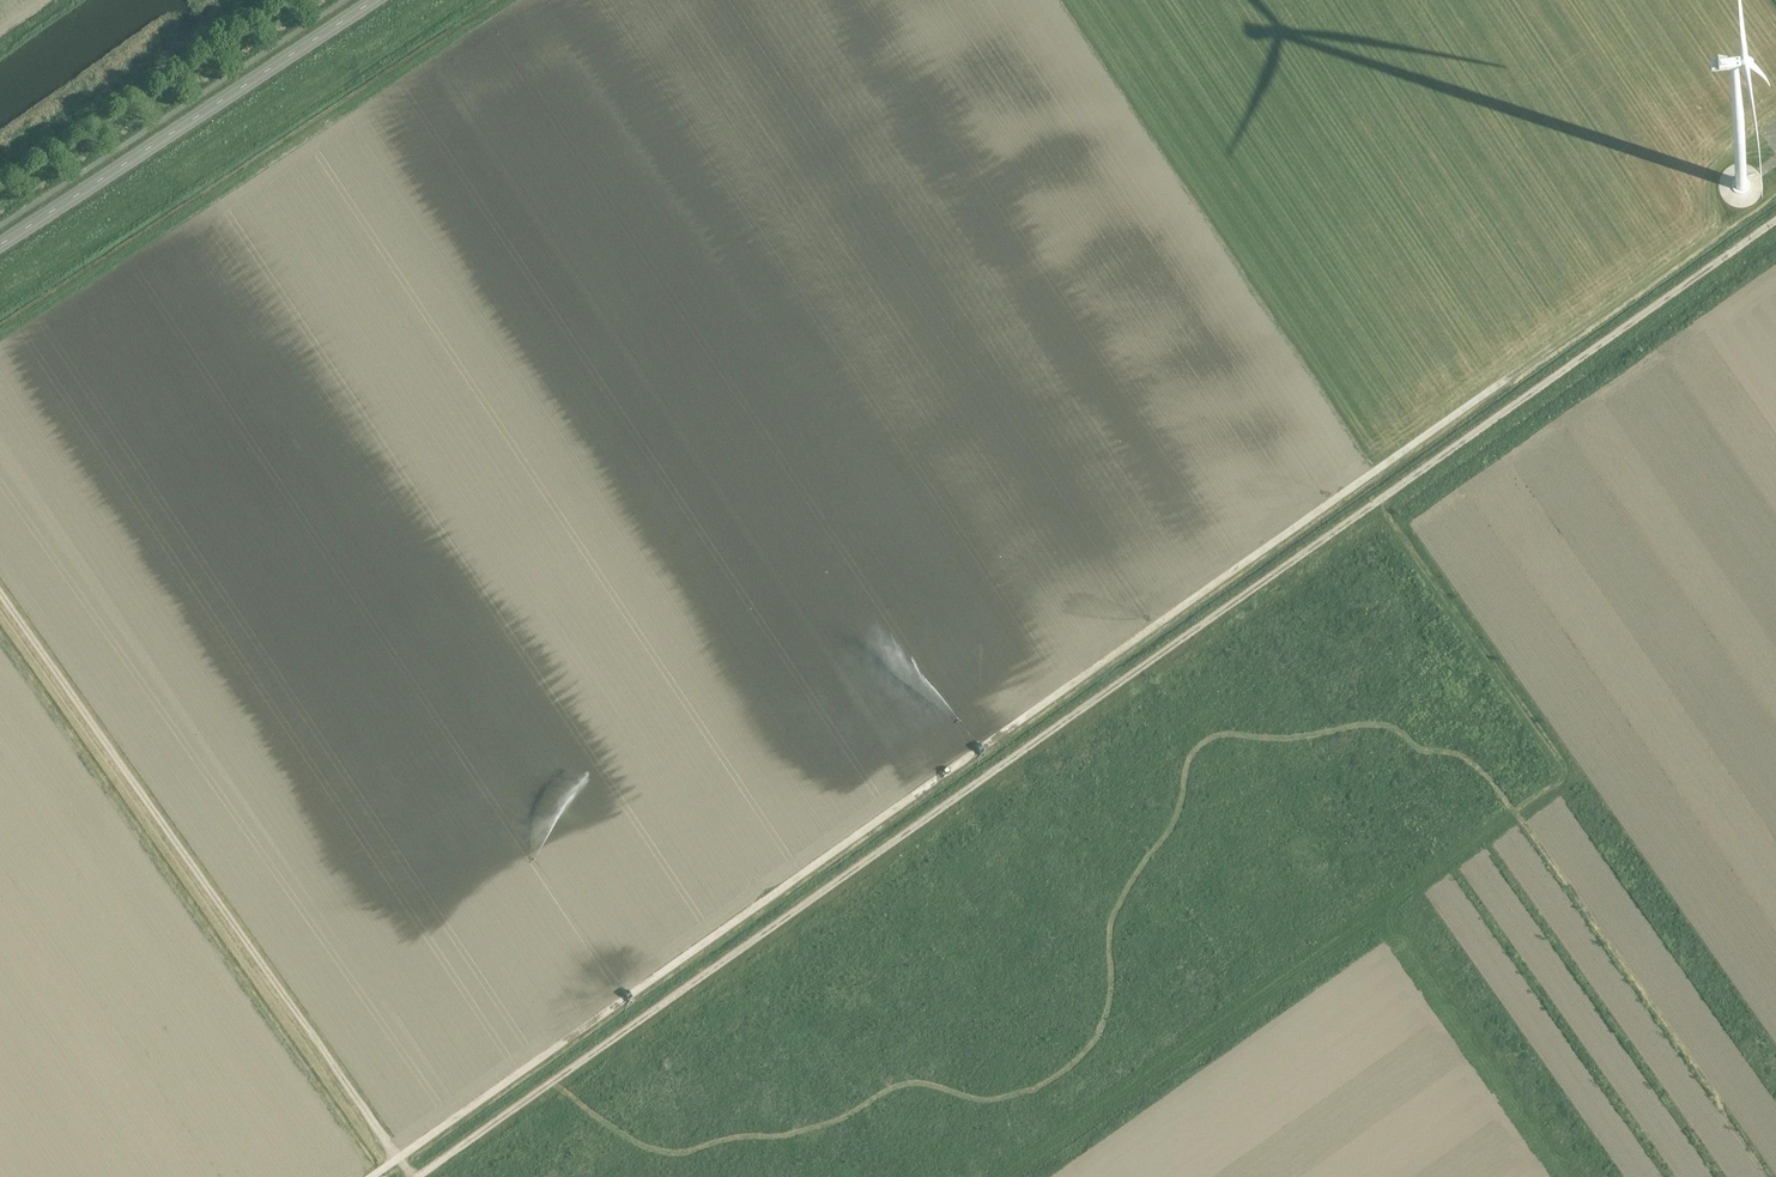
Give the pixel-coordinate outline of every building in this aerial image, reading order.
[(1735,185),(1735,186),(1735,187),(1735,188),(1735,189),(1736,190),(1737,190),(1738,191),(1739,191),(1740,192),(1741,192),(1742,192),(1743,192),(1744,191),(1745,191),(1746,190),(1746,189),(1747,188),(1747,187),(1748,186),(1748,185),(1747,184),(1747,183),(1746,182),(1746,181),(1745,180),(1744,180),(1743,179),(1742,179),(1741,179),(1740,179),(1738,180),(1737,181),(1736,182),(1735,182),(1735,183),(1735,185)]
